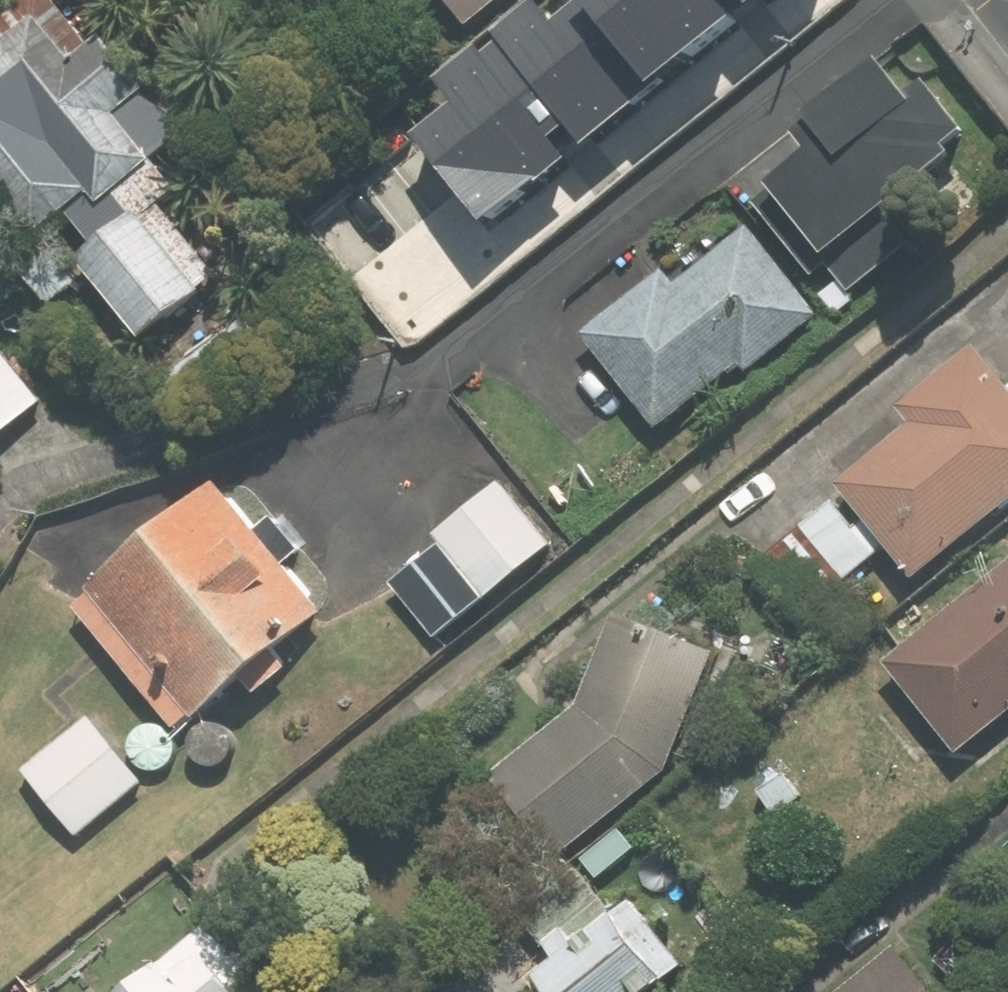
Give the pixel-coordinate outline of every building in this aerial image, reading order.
[(100,43),(64,0),(28,0),(0,24),(0,179),(45,232),(72,209),(101,244),(83,259),(148,337),(235,265),(178,196),(187,188),(161,157),(199,126),(118,28),(100,43)] [(478,25),(507,0),(457,0),(478,25)] [(597,141),(668,89),(601,0),(585,0),(565,15),(554,0),(533,0),(506,20),(597,141)] [(668,89),(753,26),(733,0),(601,0),(668,89)] [(426,121),(496,215),(580,153),(489,31),(444,64),(465,92),(426,121)] [(891,52),(819,107),(827,117),(811,129),(823,145),(757,195),(817,272),(831,262),(853,290),(932,230),(906,196),(966,150),(959,141),(978,126),(940,77),(921,91),(891,52)] [(679,285),(666,269),(587,333),(664,427),(748,359),(758,372),(829,314),(755,224),(679,285)] [(49,398),(0,337),(0,438),(49,398)] [(985,342),(906,406),(917,420),(842,480),(924,582),(1007,514),(1007,370),(985,342)] [(436,531),(444,541),(395,581),(441,636),(556,541),(503,476),(436,531)] [(331,607),(221,478),(73,603),(183,731),(331,607)] [(804,617),(879,557),(835,502),(760,561),(804,617)] [(1007,718),(1007,567),(893,659),(967,751),(1007,718)] [(620,611),(582,706),(495,774),(561,857),(674,769),(721,650),(620,611)] [(95,712),(28,766),(33,773),(2,798),(29,832),(59,808),(81,836),(151,781),(95,712)] [(806,798),(791,772),(764,787),(779,813),(806,798)] [(620,912),(584,868),(522,918),(558,961),(541,975),(554,991),(658,991),(693,964),(638,898),(620,912)] [(129,991),(251,991),(242,981),(256,970),(218,922),(129,991)] [(907,943),(845,991),(946,991),(907,943)]
